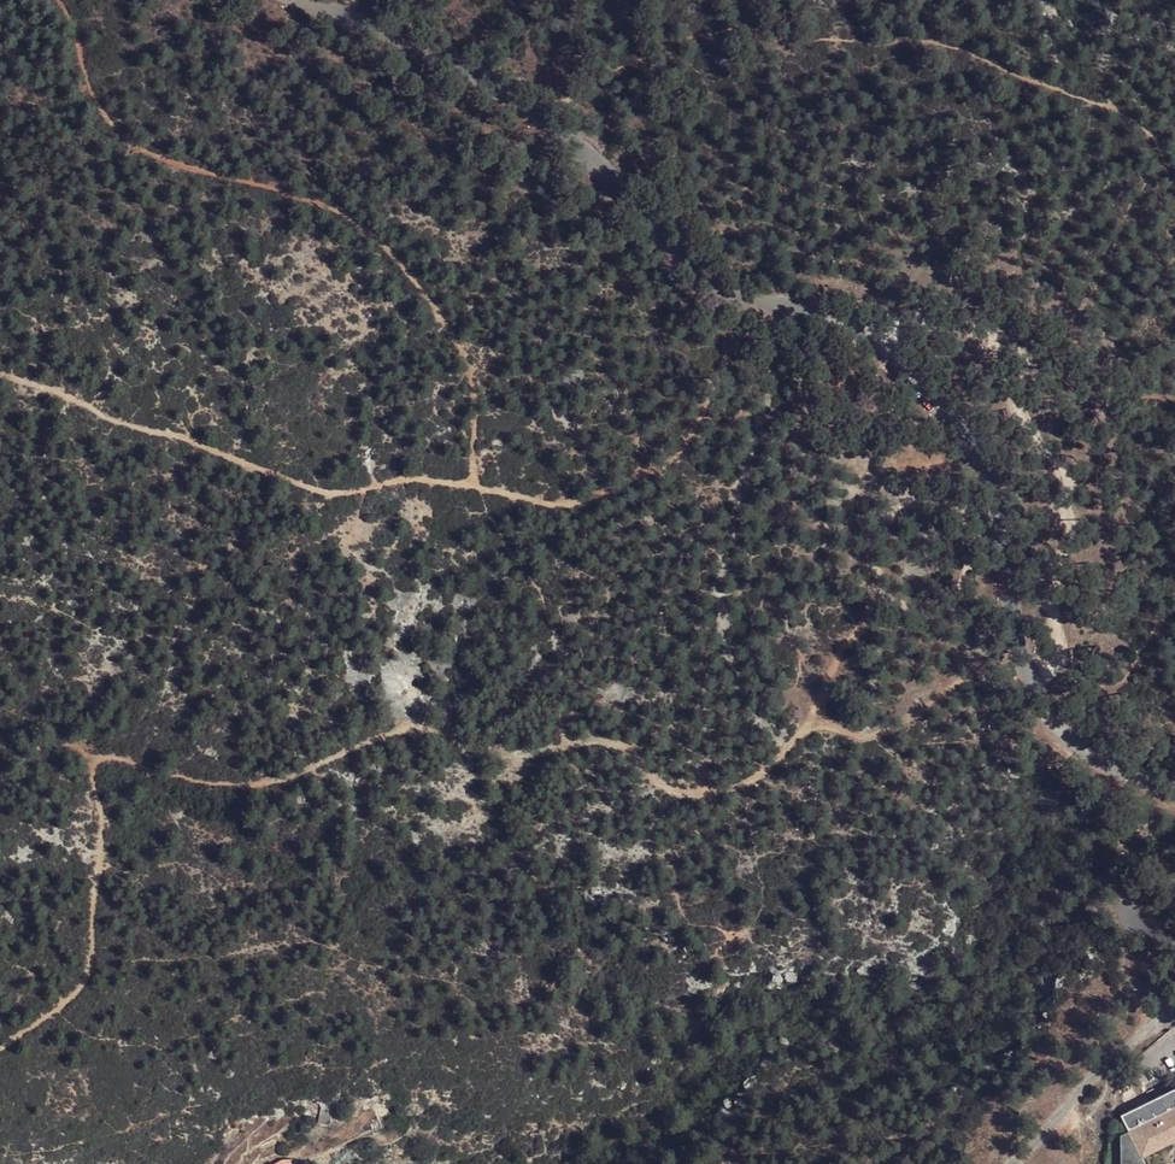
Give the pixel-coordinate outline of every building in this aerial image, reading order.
[(1131,1129),(1174,1107),(1174,1089),(1124,1114),(1131,1129)] [(1144,1158),(1174,1142),(1174,1107),(1131,1129),(1130,1130),(1144,1158)] [(333,1128),(336,1111),(321,1110),(317,1125),(333,1128)] [(388,1131),(383,1119),(374,1122),(379,1134),(388,1131)] [(1144,1158),(1130,1130),(1122,1134),(1121,1163),(1147,1163),(1144,1158)]
